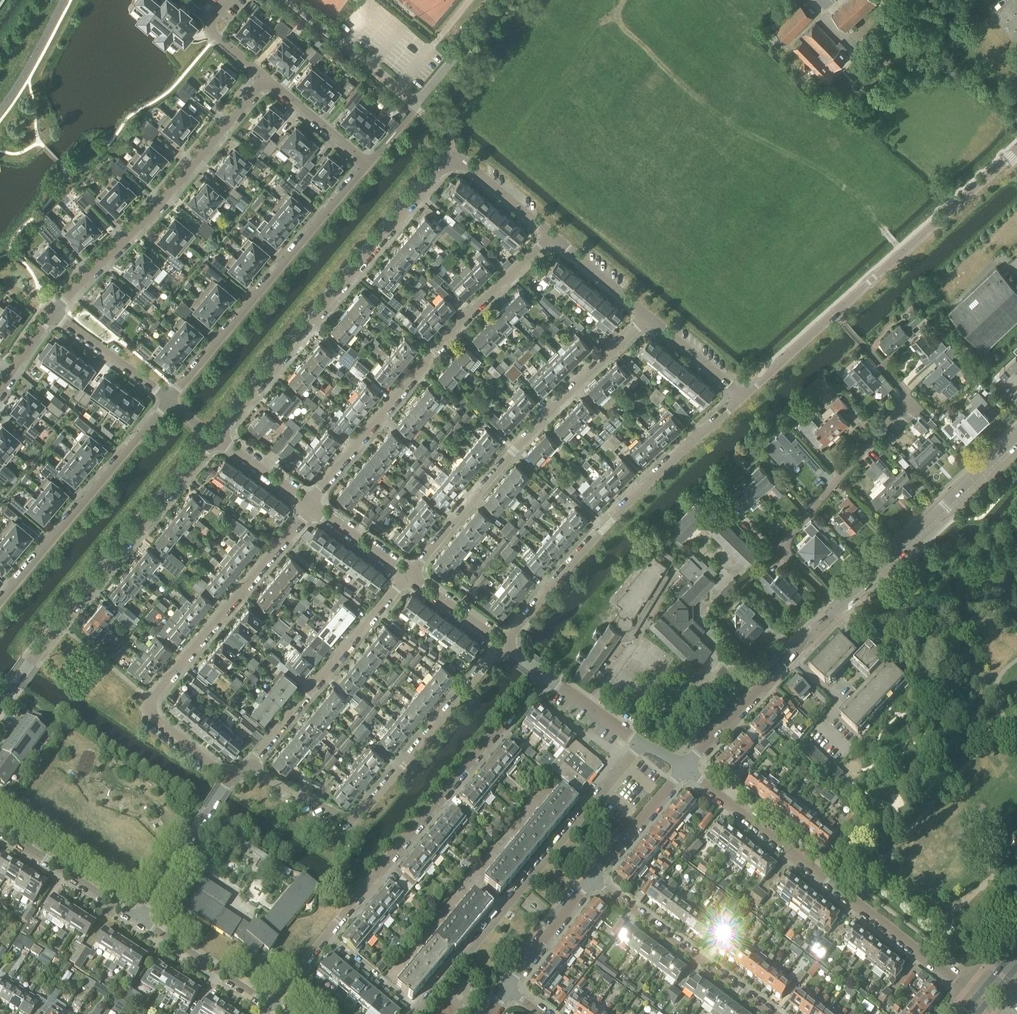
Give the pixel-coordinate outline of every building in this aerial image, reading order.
[(131,2),(141,9),(136,14),(146,23),(150,19),(158,26),(154,31),(164,40),(167,36),(176,44),(181,37),(183,39),(192,29),(190,27),(195,21),(186,13),(189,9),(180,1),(180,0),(133,0),(131,2)] [(254,0),(252,0),(244,9),(252,15),(251,17),(250,16),(245,21),(240,26),(241,26),(237,32),(241,36),(240,37),(245,41),(246,41),(263,20),(253,12),(259,5),(254,0)] [(825,8),(834,0),(818,0),(825,8)] [(852,25),(876,3),(874,0),(849,0),(832,16),(845,31),(852,25)] [(1003,25),(1007,22),(1010,25),(1007,29),(1016,41),(1016,0),(1005,0),(992,11),(1003,25)] [(784,14),(799,30),(812,17),(797,1),(784,14)] [(799,30),(784,14),(772,26),(776,31),(770,37),(780,48),(799,30)] [(278,33),(286,23),(281,19),(273,29),(278,33)] [(263,20),(246,41),(254,48),(255,47),(256,48),(260,42),(261,43),(265,38),(264,38),(269,32),(268,32),(271,27),(263,20)] [(286,23),(278,33),(283,38),(291,28),(286,23)] [(826,58),(836,68),(848,57),(816,23),(803,35),(826,59),(826,58)] [(876,34),(876,35),(877,35),(877,36),(878,37),(879,38),(880,38),(881,38),(882,38),(883,38),(884,38),(884,37),(885,37),(886,36),(886,35),(886,34),(887,33),(886,32),(886,31),(886,30),(885,30),(884,29),(883,29),(882,28),(881,28),(880,28),(879,29),(878,30),(877,30),(877,31),(877,32),(876,32),(876,33),(876,34)] [(269,57),(277,64),(295,43),(287,36),(283,40),(282,40),(277,45),(273,49),(274,50),(269,55),(270,56),(269,57)] [(865,41),(864,43),(864,45),(865,47),(866,49),(869,49),(871,49),(873,48),(874,46),(875,44),(874,42),(873,41),(872,40),(870,39),(869,39),(868,39),(865,41)] [(826,58),(826,59),(823,62),(803,41),(795,49),(805,60),(801,64),(800,68),(804,72),(807,71),(811,67),(826,82),(834,74),(832,72),(836,68),(826,58)] [(295,43),(277,64),(282,68),(283,67),(288,71),(293,66),(297,61),(301,56),(301,55),(302,53),(308,58),(316,48),(310,43),(304,51),(295,43)] [(317,49),(308,59),(313,63),(322,53),(317,49)] [(337,56),(334,59),(339,63),(341,65),(344,62),(337,56)] [(215,73),(214,72),(209,78),(210,79),(205,85),(206,85),(202,89),(214,98),(217,94),(217,95),(233,76),(232,75),(233,75),(225,68),(224,69),(221,66),(215,73)] [(307,91),(320,76),(311,68),(306,73),(302,78),(298,83),(303,87),(302,89),(307,93),(308,92),(307,91)] [(308,92),(316,98),(332,79),(324,71),(320,75),(321,76),(308,92)] [(332,79),(316,98),(315,99),(320,104),(321,103),(326,107),(330,101),(331,102),(335,97),(334,96),(339,91),(338,90),(339,89),(347,95),(355,85),(348,79),(342,87),(332,79)] [(186,80),(180,86),(190,95),(196,88),(186,80)] [(180,86),(175,93),(185,101),(190,95),(180,86)] [(358,87),(350,97),(357,104),(356,105),(355,104),(350,110),(350,109),(346,114),(346,115),(342,120),(347,124),(346,125),(351,130),(352,129),(368,109),(358,100),(365,93),(358,87)] [(172,117),(188,130),(197,119),(191,114),(193,111),(183,103),(172,117)] [(254,125),(251,129),(262,139),(254,147),(260,152),(262,150),(272,138),(267,134),(281,117),(281,116),(281,115),(273,109),(273,110),(269,107),(264,114),(262,113),(258,118),(259,119),(254,125)] [(352,129),(360,135),(376,115),(368,109),(352,129)] [(149,121),(145,126),(155,134),(159,130),(170,139),(173,136),(180,142),(186,135),(184,134),(188,130),(172,117),(168,113),(156,127),(149,121)] [(392,116),(386,124),(376,115),(360,135),(359,136),(364,141),(365,139),(370,144),(374,138),(375,139),(379,134),(378,133),(383,128),(382,127),(383,126),(391,132),(399,122),(392,116)] [(145,126),(140,132),(147,138),(145,141),(149,144),(141,153),(141,154),(157,167),(160,163),(161,164),(166,157),(159,151),(162,148),(151,139),(155,134),(145,126)] [(272,138),(262,150),(263,150),(266,154),(269,156),(277,147),(289,157),(292,153),(305,137),(301,134),(302,132),(296,127),(290,134),(286,131),(277,142),(272,138)] [(305,137),(292,153),(305,164),(313,154),(310,151),(316,144),(309,138),(308,140),(305,137)] [(229,152),(225,157),(226,158),(227,158),(242,171),(243,170),(250,161),(245,157),(245,156),(240,152),(240,153),(235,148),(231,153),(229,152)] [(117,156),(113,160),(124,170),(128,166),(139,175),(141,173),(147,178),(154,171),(153,171),(157,167),(141,154),(141,153),(137,150),(126,163),(117,156)] [(257,156),(253,161),(263,169),(267,164),(257,156)] [(300,179),(297,182),(303,188),(311,179),(321,189),(325,185),(330,179),(331,180),(336,174),(335,173),(340,166),(337,164),(338,163),(330,156),(329,157),(329,156),(314,173),(308,169),(300,179)] [(223,161),(217,169),(223,174),(221,176),(232,186),(228,191),(238,199),(243,194),(235,188),(247,174),(243,170),(242,171),(226,158),(223,162),(223,161)] [(116,174),(106,185),(124,203),(128,199),(134,192),(129,187),(131,185),(120,175),(124,170),(113,160),(108,166),(116,174)] [(304,165),(295,175),(300,179),(308,169),(304,165)] [(295,198),(289,193),(294,187),(284,178),(280,183),(287,190),(278,200),(298,217),(299,218),(303,213),(302,212),(306,207),(301,203),(302,203),(296,198),(295,198)] [(460,200),(470,187),(460,178),(455,184),(451,181),(441,193),(445,196),(451,192),(460,200)] [(205,182),(197,191),(198,192),(218,208),(227,198),(234,204),(238,199),(228,191),(224,196),(222,195),(217,190),(213,186),(212,187),(206,182),(206,183),(205,182)] [(87,187),(81,194),(92,205),(96,201),(106,210),(109,207),(116,214),(122,207),(121,206),(124,203),(106,185),(96,196),(87,187)] [(470,187),(460,200),(456,203),(467,213),(470,209),(481,196),(470,187)] [(194,194),(189,201),(196,207),(193,210),(204,219),(200,224),(210,233),(215,227),(207,221),(218,208),(198,192),(196,195),(194,194)] [(433,193),(429,198),(434,202),(438,197),(433,193)] [(83,208),(72,218),(89,237),(93,234),(94,235),(100,229),(94,222),(97,219),(87,209),(92,205),(81,194),(75,199),(83,208)] [(481,196),(470,209),(477,215),(474,217),(479,221),(481,218),(492,205),(481,196)] [(296,220),(298,217),(278,200),(271,209),(275,212),(292,226),(296,220)] [(503,214),(492,205),(481,218),(492,227),(503,214)] [(291,225),(275,212),(268,221),(284,234),(289,229),(288,229),(291,225)] [(503,214),(492,227),(502,236),(513,223),(503,214)] [(170,225),(167,228),(187,245),(199,231),(206,238),(210,233),(200,224),(196,229),(185,220),(182,223),(175,217),(169,224),(170,225)] [(424,217),(416,227),(433,242),(434,241),(441,233),(443,234),(446,230),(460,242),(464,237),(460,234),(456,230),(451,226),(443,219),(442,218),(438,223),(434,220),(431,222),(424,217)] [(53,219),(45,226),(56,237),(61,233),(71,243),(73,241),(78,247),(86,241),(89,237),(72,218),(61,228),(53,219)] [(249,220),(245,225),(255,234),(259,229),(249,220)] [(284,234),(268,221),(260,230),(276,243),(277,243),(281,238),(284,234)] [(455,221),(451,226),(456,230),(460,225),(455,221)] [(513,223),(502,236),(499,240),(503,243),(502,245),(511,253),(523,242),(520,238),(525,233),(513,223)] [(248,236),(240,246),(244,250),(244,249),(260,262),(263,258),(264,259),(268,254),(267,253),(268,253),(251,238),(255,234),(245,225),(240,230),(248,236)] [(460,225),(456,230),(460,234),(464,237),(468,233),(460,225)] [(45,226),(40,231),(50,242),(56,237),(45,226)] [(416,227),(408,237),(423,250),(425,252),(433,242),(416,227)] [(164,232),(158,239),(164,245),(162,247),(170,253),(165,258),(177,268),(179,270),(185,263),(177,257),(187,245),(167,228),(164,232)] [(468,233),(464,237),(474,246),(478,241),(468,233)] [(408,237),(399,248),(414,260),(423,250),(408,237)] [(478,241),(474,246),(479,250),(483,245),(478,241)] [(49,244),(38,255),(43,260),(42,261),(48,267),(49,265),(55,272),(58,269),(59,269),(66,262),(65,261),(66,260),(60,254),(60,253),(59,254),(56,250),(55,249),(55,250),(49,244)] [(457,247),(453,251),(458,256),(462,252),(457,247)] [(399,248),(391,258),(406,270),(414,260),(399,248)] [(260,262),(244,249),(237,258),(253,271),(256,268),(261,263),(260,262)] [(136,258),(133,262),(153,278),(163,267),(172,274),(177,268),(165,258),(162,263),(151,253),(149,256),(142,250),(136,258)] [(480,259),(471,268),(482,280),(492,270),(491,269),(494,265),(479,250),(475,254),(480,259)] [(458,256),(453,251),(450,254),(455,259),(458,256)] [(498,258),(505,264),(509,259),(502,253),(498,258)] [(246,282),(250,276),(249,275),(252,271),(237,258),(233,254),(224,265),(215,257),(211,262),(223,272),(227,266),(246,282)] [(439,254),(434,260),(439,264),(443,258),(439,254)] [(391,258),(382,268),(396,279),(397,281),(406,270),(391,258)] [(554,285),(568,268),(557,259),(552,265),(548,263),(538,275),(548,283),(549,282),(553,285),(554,285)] [(439,264),(434,260),(430,264),(434,269),(439,264)] [(129,267),(125,271),(130,276),(135,281),(135,280),(141,285),(141,284),(143,285),(137,292),(147,300),(151,303),(157,297),(145,287),(153,278),(133,262),(132,261),(128,266),(129,267)] [(225,304),(228,301),(229,302),(234,296),(221,285),(225,279),(208,265),(203,271),(212,279),(205,288),(225,304)] [(468,265),(458,274),(462,277),(473,289),(482,280),(471,268),(468,265)] [(947,312),(984,351),(1016,320),(1016,288),(1005,275),(1003,276),(999,271),(1000,270),(996,266),(947,312)] [(435,271),(441,276),(444,272),(438,267),(435,271)] [(382,268),(373,278),(380,283),(378,287),(390,297),(393,293),(389,288),(396,279),(382,268)] [(568,268),(554,285),(564,293),(567,290),(578,277),(568,268)] [(441,276),(435,271),(434,271),(430,276),(439,283),(443,278),(441,276)] [(416,279),(421,283),(426,278),(421,273),(416,279)] [(458,274),(448,283),(452,287),(463,298),(473,289),(462,277),(458,274)] [(589,286),(578,277),(567,290),(578,299),(589,286)] [(421,283),(416,279),(411,284),(416,288),(421,283)] [(103,290),(104,291),(124,307),(132,298),(127,295),(128,294),(122,289),(123,288),(119,285),(118,285),(113,281),(112,282),(111,281),(103,290)] [(442,296),(434,306),(446,317),(455,307),(448,300),(452,296),(439,284),(435,289),(442,296)] [(589,286),(578,299),(589,309),(600,296),(589,286)] [(417,291),(423,296),(426,292),(420,287),(417,291)] [(222,308),(225,304),(205,288),(197,297),(217,313),(218,314),(222,308)] [(114,319),(124,307),(104,291),(102,294),(100,293),(95,299),(102,305),(99,309),(110,318),(106,324),(118,334),(123,327),(114,319)] [(423,296),(417,291),(413,295),(419,300),(423,296)] [(519,291),(510,301),(521,312),(531,303),(519,291)] [(137,292),(133,297),(143,305),(147,300),(137,292)] [(362,292),(354,302),(367,312),(378,298),(372,293),(368,298),(362,292)] [(538,299),(546,308),(551,304),(543,295),(538,299)] [(388,302),(397,309),(401,304),(393,296),(388,302)] [(611,305),(600,296),(589,309),(600,318),(611,305)] [(182,300),(178,305),(188,313),(192,308),(209,323),(210,322),(210,323),(214,318),(214,317),(217,313),(197,297),(190,306),(182,300)] [(379,308),(377,311),(380,314),(388,320),(394,312),(385,304),(382,301),(378,307),(379,308)] [(510,301),(500,310),(512,321),(521,312),(510,301)] [(354,302),(346,311),(359,322),(362,324),(370,315),(367,312),(354,302)] [(430,302),(421,311),(421,312),(425,315),(437,326),(446,317),(434,306),(430,302)] [(2,337),(5,333),(10,327),(11,328),(15,322),(14,321),(19,314),(16,311),(16,310),(8,304),(7,305),(4,308),(1,306),(1,305),(0,304),(0,336),(2,337)] [(184,318),(188,313),(178,305),(174,310),(181,316),(174,325),(178,329),(193,342),(197,338),(201,333),(201,332),(184,318)] [(552,314),(557,309),(553,305),(548,310),(552,314)] [(622,314),(611,305),(600,318),(609,326),(604,330),(608,334),(619,323),(617,320),(622,314)] [(560,312),(557,309),(552,314),(555,317),(560,312)] [(399,310),(395,315),(408,326),(412,321),(399,310)] [(500,310),(491,319),(502,331),(512,321),(500,310)] [(346,311),(338,320),(351,331),(355,334),(362,324),(359,322),(346,311)] [(412,321),(408,326),(419,336),(423,332),(428,336),(437,326),(425,315),(421,312),(412,322),(412,321)] [(571,321),(569,318),(563,313),(558,318),(566,326),(571,321)] [(575,324),(577,321),(572,315),(569,318),(571,321),(575,324)] [(392,318),(387,323),(392,328),(397,322),(392,318)] [(491,319),(482,328),(497,344),(506,335),(502,331),(491,319)] [(338,320),(330,330),(343,340),(344,340),(347,343),(355,334),(351,331),(338,320)] [(577,321),(575,324),(580,330),(583,327),(577,321)] [(550,325),(556,331),(559,328),(553,322),(550,325)] [(538,323),(535,327),(541,333),(544,329),(538,323)] [(880,343),(889,352),(908,335),(910,336),(915,332),(906,323),(902,327),(900,325),(880,343)] [(556,331),(550,325),(546,329),(552,335),(556,331)] [(541,333),(535,327),(531,330),(537,337),(541,333)] [(482,328),(472,338),(479,345),(477,346),(486,355),(497,344),(482,328)] [(178,329),(170,337),(186,351),(186,350),(189,347),(194,342),(193,342),(178,329)] [(922,333),(911,342),(923,355),(921,357),(927,364),(946,347),(935,334),(932,336),(927,331),(923,335),(922,333)] [(575,333),(566,342),(581,357),(590,348),(579,336),(575,333)] [(649,358),(660,345),(649,336),(644,342),(641,340),(631,352),(634,355),(639,350),(649,358)] [(170,337),(163,346),(179,359),(182,356),(186,351),(170,337)] [(405,337),(397,346),(410,357),(417,348),(405,337)] [(47,352),(41,361),(51,369),(66,348),(67,346),(62,343),(61,344),(56,341),(52,345),(47,352)] [(531,344),(537,350),(540,346),(535,341),(531,344)] [(163,346),(159,342),(152,351),(141,342),(135,348),(149,360),(154,354),(160,359),(160,360),(166,365),(166,364),(171,368),(175,364),(176,365),(180,360),(179,359),(163,346)] [(516,346),(522,351),(526,348),(520,342),(516,346)] [(566,342),(556,351),(571,366),(581,357),(566,342)] [(319,343),(311,352),(324,363),(332,353),(319,343)] [(537,350),(531,344),(528,348),(533,354),(537,350)] [(671,354),(660,345),(649,358),(660,367),(671,354)] [(350,346),(347,351),(356,358),(359,354),(350,346)] [(397,346),(389,355),(402,366),(410,357),(397,346)] [(464,346),(455,356),(468,367),(477,357),(464,346)] [(1012,350),(1016,354),(999,370),(1004,375),(1016,363),(1016,346),(1012,350)] [(66,348),(51,369),(60,375),(75,354),(69,350),(66,348)] [(517,356),(511,350),(508,354),(513,360),(517,356)] [(347,351),(343,355),(352,362),(356,358),(347,351)] [(556,351),(547,360),(551,364),(562,375),(571,366),(556,351)] [(324,363),(311,352),(304,361),(316,372),(324,363)] [(75,354),(60,375),(69,382),(84,361),(84,360),(79,356),(78,357),(75,354)] [(682,363),(671,354),(660,367),(671,376),(682,363)] [(352,362),(343,355),(339,359),(348,367),(352,362)] [(389,355),(382,364),(394,375),(402,366),(389,355)] [(455,356),(447,366),(459,377),(468,367),(455,356)] [(947,358),(924,380),(928,385),(931,382),(939,391),(942,389),(949,397),(958,389),(951,381),(949,379),(961,368),(954,360),(951,363),(947,358)] [(509,365),(503,359),(499,363),(505,369),(509,365)] [(627,363),(636,372),(640,367),(632,359),(627,363)] [(357,360),(353,364),(365,374),(369,369),(357,360)] [(517,360),(513,364),(519,369),(523,365),(517,360)] [(547,360),(537,369),(552,384),(562,375),(551,364),(547,360)] [(851,385),(857,380),(868,392),(880,382),(888,390),(892,386),(885,377),(881,373),(876,377),(861,360),(849,371),(850,372),(844,378),(851,385)] [(84,361),(69,382),(77,388),(78,389),(73,397),(78,400),(86,390),(81,386),(94,368),(93,368),(94,367),(88,363),(88,364),(84,361)] [(304,361),(296,371),(309,381),(316,372),(304,361)] [(617,362),(607,371),(618,383),(622,387),(635,375),(624,363),(621,366),(617,362)] [(692,373),(682,363),(671,376),(682,386),(692,373)] [(365,374),(353,364),(349,369),(361,379),(365,374)] [(394,375),(382,364),(374,374),(387,384),(394,375)] [(513,364),(509,368),(518,376),(522,372),(519,369),(513,364)] [(501,373),(492,365),(488,370),(490,372),(487,375),(493,381),(501,373)] [(459,377),(447,366),(438,376),(450,387),(459,377)] [(509,368),(505,372),(510,377),(513,380),(518,376),(509,368)] [(537,369),(528,378),(532,382),(543,393),(552,384),(537,369)] [(309,381),(296,371),(288,380),(301,391),(305,385),(309,388),(313,384),(309,381)] [(607,371),(597,380),(608,392),(618,383),(607,371)] [(505,372),(501,376),(506,381),(510,377),(505,372)] [(649,379),(643,373),(640,376),(646,382),(649,379)] [(692,373),(682,386),(693,395),(703,382),(692,373)] [(349,383),(352,379),(346,374),(343,378),(349,383)] [(86,390),(78,400),(85,405),(91,398),(99,404),(114,383),(110,380),(110,379),(105,375),(104,376),(104,375),(91,393),(86,390)] [(362,380),(354,389),(358,392),(371,403),(379,394),(366,383),(362,380)] [(597,380),(588,390),(599,401),(608,392),(597,380)] [(114,383),(99,404),(108,410),(123,389),(121,387),(120,387),(120,386),(114,382),(114,383)] [(714,391),(703,382),(693,395),(701,402),(697,407),(700,410),(712,400),(709,396),(714,391)] [(520,386),(511,396),(512,397),(526,411),(536,401),(520,386)] [(428,388),(420,397),(433,408),(437,411),(445,401),(445,402),(449,398),(437,387),(433,392),(428,388)] [(656,388),(652,393),(657,397),(661,392),(656,388)] [(123,389),(108,410),(117,417),(132,396),(129,393),(124,389),(123,389)] [(325,395),(320,390),(318,389),(315,392),(322,398),(325,395)] [(479,394),(473,389),(470,393),(475,398),(479,394)] [(23,394),(18,399),(19,399),(39,416),(47,407),(58,417),(64,410),(60,407),(50,398),(45,405),(43,404),(44,403),(38,399),(39,398),(34,394),(33,394),(28,390),(24,395),(23,394)] [(280,394),(278,393),(270,402),(281,412),(290,401),(295,405),(298,402),(293,397),(292,398),(283,390),(280,394)] [(358,392),(351,401),(363,412),(371,403),(358,392)] [(661,392),(657,397),(661,400),(665,395),(661,392)] [(657,397),(652,393),(649,398),(658,405),(661,400),(657,397)] [(962,412),(977,429),(988,418),(979,408),(986,402),(978,393),(969,400),(973,404),(969,408),(971,411),(966,416),(962,412)] [(54,394),(50,398),(60,407),(64,402),(54,394)] [(132,396),(117,417),(127,424),(134,414),(134,415),(139,408),(138,408),(142,403),(137,399),(138,398),(133,394),(132,396)] [(457,399),(467,407),(471,402),(462,394),(457,399)] [(633,399),(638,404),(642,400),(637,395),(633,399)] [(313,409),(317,404),(308,397),(304,401),(313,409)] [(433,408),(420,397),(413,406),(426,417),(433,408)] [(511,404),(505,409),(517,420),(526,411),(512,397),(508,401),(511,404)] [(826,419),(837,431),(848,421),(844,417),(846,415),(844,412),(849,408),(838,397),(829,405),(830,406),(821,414),(826,419)] [(19,399),(12,407),(13,408),(12,409),(18,414),(17,414),(21,418),(22,417),(28,422),(28,421),(30,423),(25,428),(35,437),(40,431),(32,425),(39,416),(19,399)] [(573,408),(585,419),(589,415),(592,417),(596,413),(593,410),(594,410),(583,399),(573,408)] [(638,404),(633,399),(629,402),(635,408),(638,404)] [(351,401),(343,410),(356,421),(363,412),(351,401)] [(676,410),(681,405),(676,401),(672,405),(676,410)] [(646,408),(641,404),(638,408),(642,412),(646,408)] [(681,405),(676,410),(684,419),(689,414),(681,405)] [(319,406),(315,410),(319,414),(323,410),(319,406)] [(413,406),(405,415),(418,426),(426,417),(413,406)] [(573,408),(564,418),(575,429),(585,419),(573,408)] [(662,415),(657,420),(660,424),(671,436),(681,427),(679,425),(682,423),(673,413),(672,413),(667,408),(661,414),(662,415)] [(492,413),(487,419),(502,433),(503,432),(506,429),(508,430),(517,420),(505,409),(498,418),(492,413)] [(319,414),(315,410),(311,415),(322,425),(326,420),(319,414)] [(331,415),(326,420),(343,434),(347,429),(348,430),(356,421),(343,410),(336,419),(331,415)] [(248,428),(253,432),(254,432),(258,436),(258,437),(270,423),(276,427),(279,424),(274,420),(274,419),(265,412),(260,417),(258,416),(248,428)] [(470,415),(466,412),(461,418),(465,421),(470,415)] [(608,418),(617,426),(625,418),(619,412),(615,416),(613,414),(608,418)] [(628,416),(629,417),(633,421),(636,418),(631,412),(628,416)] [(977,429),(962,412),(952,422),(949,420),(941,427),(950,436),(957,429),(966,439),(977,429)] [(79,415),(74,422),(85,431),(77,440),(97,456),(98,457),(102,453),(101,452),(105,447),(100,443),(101,442),(95,437),(94,438),(88,432),(93,427),(79,415)] [(418,426),(405,415),(397,424),(410,435),(418,426)] [(826,419),(819,426),(809,415),(798,425),(818,447),(825,440),(826,441),(837,431),(826,419)] [(288,425),(295,431),(299,426),(289,418),(285,423),(286,423),(288,425)] [(575,429),(564,418),(554,428),(558,431),(555,435),(562,442),(565,438),(566,439),(575,429)] [(617,426),(608,418),(604,423),(606,425),(603,429),(609,435),(617,426)] [(449,430),(454,424),(449,420),(444,426),(449,430)] [(657,420),(647,429),(651,433),(662,445),(671,436),(660,424),(657,420)] [(913,425),(922,433),(927,429),(918,420),(913,425)] [(458,431),(463,425),(458,421),(453,427),(458,431)] [(15,452),(26,439),(30,443),(35,437),(25,428),(20,434),(12,427),(9,431),(2,424),(0,427),(0,440),(15,452)] [(288,425),(282,433),(283,434),(272,448),(276,452),(295,431),(288,425)] [(320,438),(332,449),(340,439),(328,429),(320,438)] [(441,439),(446,433),(441,429),(436,435),(441,439)] [(451,440),(455,434),(450,430),(445,436),(451,440)] [(479,439),(491,450),(499,441),(487,430),(479,439)] [(391,432),(383,441),(396,452),(404,442),(391,432)] [(769,443),(766,446),(772,452),(775,456),(779,460),(782,457),(789,466),(802,455),(812,466),(811,467),(818,476),(824,470),(799,442),(795,438),(791,442),(782,432),(772,441),(769,443)] [(300,437),(295,433),(289,441),(294,444),(300,437)] [(562,442),(555,435),(551,438),(545,433),(536,442),(548,454),(557,444),(558,445),(562,442)] [(651,433),(641,442),(653,454),(662,445),(651,433)] [(613,434),(608,438),(617,446),(621,442),(613,434)] [(913,454),(909,458),(920,471),(925,467),(926,468),(948,448),(935,434),(929,439),(927,438),(912,453),(913,454)] [(320,438),(312,447),(325,458),(332,449),(320,438)] [(434,448),(438,442),(434,438),(429,444),(434,448)] [(617,446),(608,438),(601,445),(605,449),(608,446),(613,450),(617,446)] [(638,438),(628,447),(643,463),(653,454),(641,442),(638,438)] [(443,439),(438,445),(443,449),(448,443),(443,439)] [(479,439),(471,448),(484,459),(491,450),(479,439)] [(0,464),(0,471),(10,480),(16,473),(5,464),(15,452),(0,440),(0,463),(0,464)] [(77,440),(70,448),(90,465),(95,460),(94,460),(97,456),(77,440)] [(396,452),(383,441),(375,450),(388,461),(388,460),(396,452)] [(548,454),(536,442),(527,452),(538,463),(548,454)] [(288,443),(279,454),(284,458),(293,447),(288,443)] [(430,450),(421,443),(417,447),(426,455),(430,450)] [(309,451),(305,456),(317,467),(325,458),(312,447),(309,444),(305,448),(309,451)] [(417,447),(414,452),(419,456),(423,460),(426,455),(417,447)] [(590,453),(585,447),(580,451),(586,457),(590,453)] [(751,450),(756,456),(760,453),(754,447),(751,450)] [(70,448),(63,457),(83,474),(88,469),(87,468),(90,465),(70,448)] [(435,458),(440,452),(435,448),(430,454),(435,458)] [(471,448),(464,457),(476,468),(484,459),(471,448)] [(388,461),(375,450),(367,459),(383,473),(391,463),(388,460),(388,461)] [(599,455),(595,451),(591,454),(596,459),(599,455)] [(317,467),(305,456),(297,466),(299,467),(298,468),(302,472),(303,471),(310,476),(317,467)] [(416,459),(411,465),(416,469),(421,463),(420,462),(423,460),(419,456),(417,459),(416,459)] [(48,459),(44,465),(54,473),(58,469),(75,483),(76,483),(80,478),(79,478),(83,474),(63,457),(56,465),(48,459)] [(427,467),(432,461),(427,457),(422,463),(427,467)] [(476,468),(464,457),(456,466),(469,477),(476,468)] [(880,457),(875,462),(884,471),(888,467),(888,466),(880,457)] [(383,473),(367,459),(360,469),(372,479),(373,478),(376,481),(383,473)] [(224,483),(236,467),(225,460),(214,476),(224,483)] [(577,465),(572,460),(569,463),(574,468),(577,465)] [(613,469),(624,480),(634,471),(622,460),(613,469)] [(469,477),(456,466),(452,462),(448,466),(453,470),(448,475),(461,486),(469,477)] [(875,462),(867,470),(875,479),(878,476),(884,471),(875,462)] [(749,483),(759,495),(770,485),(779,495),(787,487),(775,474),(772,477),(760,464),(753,470),(758,475),(754,479),(754,478),(749,483)] [(47,476),(39,486),(43,489),(59,502),(62,498),(63,498),(67,493),(66,493),(67,493),(50,478),(54,473),(44,465),(39,470),(47,476)] [(508,474),(520,485),(528,476),(516,465),(508,474)] [(610,465),(600,474),(604,478),(615,489),(624,480),(613,469),(610,465)] [(420,476),(425,470),(420,466),(415,472),(420,476)] [(236,467),(224,483),(234,491),(246,475),(236,467)] [(888,467),(884,471),(889,476),(890,477),(892,480),(902,491),(907,496),(917,486),(912,481),(914,480),(904,469),(896,475),(888,467)] [(408,478),(413,472),(409,468),(404,474),(408,478)] [(360,469),(352,478),(365,488),(372,479),(360,469)] [(4,483),(8,479),(10,480),(0,471),(0,479),(4,483)] [(520,485),(508,474),(500,483),(513,494),(520,485)] [(246,475),(234,491),(230,498),(234,500),(239,494),(239,493),(245,497),(245,498),(256,482),(246,475)] [(409,480),(418,487),(422,483),(413,475),(409,480)] [(461,486),(448,475),(441,484),(453,495),(461,486)] [(571,493),(571,492),(575,488),(571,484),(574,480),(570,476),(562,484),(571,493)] [(886,485),(871,499),(882,510),(902,491),(892,480),(890,477),(889,476),(883,482),(886,485)] [(401,487),(406,481),(400,477),(396,483),(401,487)] [(352,478),(344,487),(357,498),(365,488),(352,478)] [(604,478),(595,487),(606,498),(615,489),(604,478)] [(418,487),(409,480),(405,485),(414,492),(418,487)] [(245,498),(245,497),(239,505),(243,508),(249,501),(255,505),(257,502),(257,503),(267,490),(256,482),(245,498)] [(513,494),(500,483),(492,492),(505,503),(513,494)] [(591,483),(582,492),(586,496),(597,508),(606,498),(595,487),(591,483)] [(729,496),(720,486),(717,483),(715,486),(717,489),(716,490),(724,499),(729,496)] [(759,495),(749,483),(743,488),(740,491),(738,489),(731,495),(743,509),(746,506),(747,506),(749,504),(753,509),(760,503),(756,498),(759,495)] [(453,495),(441,484),(433,493),(445,504),(453,495)] [(213,500),(217,495),(203,486),(200,490),(213,500)] [(393,496),(398,490),(394,486),(388,492),(393,496)] [(357,498),(344,487),(337,495),(345,501),(343,502),(348,506),(349,505),(350,506),(357,498)] [(398,492),(399,493),(403,496),(408,491),(403,487),(398,492)] [(558,487),(552,493),(561,501),(567,495),(558,487)] [(59,502),(43,489),(36,498),(52,511),(51,511),(52,511),(56,506),(59,502)] [(540,495),(543,498),(548,492),(544,489),(540,495)] [(267,490),(257,503),(261,505),(262,504),(269,509),(277,497),(267,490)] [(505,503),(492,492),(485,501),(497,512),(505,503)] [(193,495),(183,507),(193,517),(196,519),(205,508),(207,510),(213,504),(199,493),(195,497),(193,495)] [(403,496),(399,493),(391,502),(395,505),(403,496)] [(48,515),(51,511),(36,498),(36,497),(32,494),(23,504),(14,497),(10,502),(22,512),(26,506),(43,520),(44,520),(49,515),(48,515)] [(385,505),(391,499),(387,495),(381,501),(385,505)] [(843,507),(834,516),(840,521),(837,523),(837,527),(844,534),(847,534),(850,531),(851,533),(861,523),(850,512),(857,506),(856,505),(857,504),(849,496),(848,497),(847,497),(840,504),(843,507)] [(277,497),(269,509),(279,516),(275,520),(279,523),(280,524),(284,518),(285,518),(288,514),(287,513),(290,509),(287,506),(288,505),(277,497)] [(423,497),(415,507),(431,520),(439,511),(423,497)] [(531,504),(535,508),(540,501),(536,498),(531,504)] [(547,498),(541,505),(545,508),(551,502),(547,498)] [(670,588),(671,588),(679,597),(650,626),(684,659),(688,654),(700,666),(712,649),(699,636),(706,629),(694,618),(694,604),(716,583),(711,578),(717,571),(710,564),(709,566),(702,559),(701,561),(681,541),(701,520),(707,526),(706,526),(746,565),(757,554),(718,516),(720,514),(714,507),(709,512),(707,510),(706,510),(697,502),(671,529),(678,536),(673,541),(677,545),(690,557),(679,568),(684,573),(670,588)] [(374,510),(378,513),(382,507),(378,504),(374,510)] [(11,519),(4,527),(12,534),(24,544),(27,540),(32,535),(31,535),(32,534),(14,520),(19,515),(7,505),(2,511),(11,519)] [(254,515),(259,509),(255,505),(250,512),(254,515)] [(387,515),(393,509),(388,505),(382,511),(387,515)] [(183,507),(174,517),(185,527),(193,517),(183,507)] [(415,507),(407,516),(411,519),(424,529),(431,521),(431,520),(415,507)] [(523,513),(527,516),(532,510),(528,507),(523,513)] [(539,507),(534,513),(538,517),(543,511),(539,507)] [(567,517),(579,528),(587,519),(575,508),(567,517)] [(378,513),(374,510),(373,510),(371,509),(368,512),(366,511),(364,515),(365,516),(363,519),(369,524),(371,521),(372,521),(374,517),(377,514),(378,513)] [(478,509),(471,518),(483,529),(491,520),(478,509)] [(230,515),(227,519),(233,523),(230,527),(241,536),(236,542),(251,555),(259,545),(257,543),(261,539),(262,538),(237,521),(230,515)] [(515,522),(519,525),(525,519),(521,516),(515,522)] [(531,516),(526,522),(531,526),(536,520),(531,516)] [(174,517),(165,529),(171,534),(175,538),(181,531),(186,534),(192,540),(196,535),(185,527),(174,517)] [(567,517),(559,526),(571,537),(579,528),(567,517)] [(377,518),(374,523),(381,527),(384,523),(377,518)] [(470,518),(463,528),(475,538),(479,542),(487,532),(483,529),(471,518),(470,518)] [(195,523),(201,528),(205,524),(198,519),(195,523)] [(411,519),(404,528),(416,538),(424,529),(411,519)] [(509,520),(505,525),(513,532),(518,527),(509,520)] [(806,541),(800,547),(809,556),(809,557),(810,558),(811,558),(815,562),(821,556),(824,559),(824,558),(830,565),(838,556),(825,542),(828,538),(811,520),(804,527),(812,536),(806,541)] [(513,532),(505,525),(501,530),(509,537),(513,532)] [(524,525),(518,531),(523,535),(528,529),(524,525)] [(313,531),(307,540),(317,547),(327,534),(317,526),(313,531)] [(559,526),(552,534),(564,545),(571,537),(559,526)] [(12,534),(4,527),(0,532),(0,540),(1,540),(16,553),(19,549),(20,550),(24,544),(12,534)] [(398,530),(392,537),(400,543),(401,541),(408,547),(416,538),(404,528),(400,532),(398,530)] [(463,528),(455,536),(468,547),(475,538),(463,528)] [(161,533),(155,540),(160,544),(156,549),(166,557),(171,552),(166,548),(175,538),(171,534),(165,529),(163,530),(161,529),(159,532),(161,533)] [(327,534),(317,547),(327,554),(337,541),(327,534)] [(516,534),(510,540),(515,544),(520,538),(516,534)] [(564,545),(552,534),(544,543),(556,554),(564,545)] [(229,536),(226,540),(236,549),(232,555),(243,564),(251,555),(236,542),(229,536)] [(455,536),(448,545),(460,556),(468,547),(455,536)] [(503,547),(507,541),(508,541),(504,537),(499,543),(503,547)] [(0,540),(0,554),(9,561),(12,558),(17,553),(16,553),(1,540),(0,540)] [(208,551),(213,545),(208,541),(203,547),(208,551)] [(337,541),(327,554),(337,562),(347,548),(337,541)] [(509,543),(505,548),(514,556),(518,551),(509,543)] [(544,543),(536,552),(548,563),(556,554),(544,543)] [(440,554),(453,565),(460,556),(448,545),(440,554)] [(619,608),(619,609),(619,610),(619,611),(618,612),(617,613),(616,613),(616,615),(615,615),(615,616),(615,617),(615,618),(615,620),(615,621),(615,622),(616,623),(616,624),(617,625),(617,626),(616,628),(610,623),(603,632),(597,627),(593,632),(599,637),(587,655),(580,650),(576,656),(583,660),(576,669),(578,670),(575,674),(584,680),(587,677),(588,677),(593,671),(596,673),(598,670),(595,667),(617,638),(621,639),(626,639),(632,639),(636,636),(634,632),(636,631),(669,574),(666,572),(675,556),(660,545),(654,553),(651,551),(609,599),(619,608)] [(496,555),(501,550),(496,546),(491,551),(496,555)] [(337,562),(335,564),(345,572),(347,569),(357,555),(355,554),(347,548),(337,562)] [(514,556),(505,548),(501,552),(510,560),(514,556)] [(147,549),(138,560),(152,572),(161,560),(147,549)] [(171,552),(166,557),(180,569),(184,563),(171,552)] [(228,552),(220,562),(223,564),(235,574),(243,564),(232,555),(228,552)] [(304,566),(308,560),(298,552),(293,558),(304,566)] [(548,563),(536,552),(528,561),(540,572),(548,563)] [(1,571),(5,566),(6,567),(10,562),(9,561),(0,554),(0,570),(1,571)] [(432,564),(437,568),(435,570),(442,576),(444,574),(449,578),(457,568),(453,565),(440,554),(432,564)] [(357,555),(347,569),(355,574),(357,576),(367,562),(365,561),(357,555)] [(488,564),(493,558),(488,555),(483,560),(488,564)] [(219,561),(212,556),(209,560),(216,565),(219,561)] [(166,557),(162,563),(175,574),(180,569),(166,557)] [(282,567),(294,578),(298,581),(303,576),(304,577),(308,572),(291,557),(282,567)] [(138,560),(129,571),(140,580),(145,574),(149,577),(150,577),(156,582),(159,578),(152,572),(138,560)] [(314,564),(308,560),(304,566),(310,570),(314,564)] [(367,562),(357,576),(367,583),(377,570),(367,562)] [(223,564),(215,574),(226,584),(235,574),(223,564)] [(516,564),(508,574),(509,575),(525,589),(533,579),(521,569),(521,568),(516,564)] [(480,574),(485,568),(482,565),(477,570),(480,574)] [(313,572),(320,576),(323,571),(316,566),(313,572)] [(282,567),(274,577),(286,588),(294,578),(282,567)] [(377,570),(367,583),(373,587),(369,592),(374,596),(386,579),(383,576),(384,575),(377,570)] [(129,571),(120,582),(130,591),(134,594),(143,584),(140,580),(129,571)] [(759,579),(758,580),(767,589),(771,593),(777,587),(787,596),(795,604),(803,596),(794,588),(797,585),(791,579),(790,580),(780,571),(774,578),(772,577),(766,571),(759,579)] [(472,583),(478,576),(473,572),(468,578),(472,583)] [(482,583),(487,577),(482,573),(477,579),(482,583)] [(196,576),(193,579),(204,589),(207,585),(218,594),(226,584),(215,574),(206,584),(196,576)] [(323,578),(330,583),(332,579),(325,574),(323,578)] [(509,575),(501,584),(517,598),(525,589),(509,575)] [(286,588),(274,577),(265,587),(281,601),(290,591),(286,588)] [(325,582),(319,577),(314,582),(321,587),(325,582)] [(721,591),(725,595),(727,596),(739,583),(733,578),(721,591)] [(193,579),(190,583),(201,593),(192,602),(203,611),(211,602),(200,592),(204,589),(193,579)] [(343,584),(336,580),(333,584),(339,589),(343,584)] [(467,590),(470,586),(463,581),(461,585),(467,590)] [(120,582),(110,593),(115,598),(112,603),(122,611),(126,606),(121,602),(130,591),(120,582)] [(501,584),(494,592),(498,596),(497,597),(509,608),(517,598),(501,584)] [(353,591),(346,586),(343,591),(349,596),(353,591)] [(477,591),(470,586),(467,590),(475,595),(477,591)] [(281,601),(265,587),(257,597),(273,611),(281,601)] [(319,591),(316,596),(322,601),(326,597),(319,591)] [(494,592),(484,604),(496,614),(498,612),(502,616),(509,608),(497,597),(498,596),(494,592)] [(181,593),(178,597),(189,606),(192,602),(181,593)] [(330,608),(334,611),(347,621),(355,611),(353,609),(357,605),(347,597),(342,593),(330,608)] [(356,593),(352,598),(355,601),(358,603),(362,598),(359,596),(356,593)] [(410,617),(421,602),(411,594),(400,610),(410,617)] [(300,599),(306,605),(310,600),(303,595),(300,599)] [(322,601),(316,596),(312,600),(319,605),(322,601)] [(306,605),(300,599),(296,604),(297,604),(292,610),(298,614),(306,605)] [(745,599),(736,608),(747,618),(736,629),(742,635),(739,638),(746,645),(764,625),(763,624),(755,616),(752,613),(756,609),(745,599)] [(159,600),(156,605),(160,609),(164,604),(159,600)] [(102,602),(93,614),(104,623),(113,612),(102,602)] [(189,606),(184,612),(195,621),(203,611),(192,602),(189,606)] [(421,602),(410,617),(410,618),(411,615),(421,622),(430,608),(421,602)] [(122,611),(121,611),(135,622),(139,617),(126,606),(122,611)] [(178,607),(169,617),(176,622),(186,631),(195,621),(184,612),(178,607)] [(240,618),(252,628),(257,622),(260,624),(263,621),(260,619),(261,618),(248,608),(240,618)] [(430,608),(421,622),(430,629),(440,615),(430,608)] [(121,611),(117,617),(125,623),(130,628),(135,622),(121,611)] [(302,611),(299,615),(305,621),(309,617),(302,611)] [(347,621),(334,611),(326,621),(338,631),(347,621)] [(104,623),(93,614),(84,625),(95,634),(104,623)] [(286,615),(282,619),(289,624),(290,625),(293,621),(286,615)] [(305,621),(299,615),(295,619),(302,625),(305,621)] [(449,622),(440,615),(430,629),(440,635),(449,622)] [(169,617),(158,631),(160,633),(170,641),(173,637),(178,641),(186,631),(176,622),(169,617)] [(289,624),(282,619),(280,617),(276,622),(285,629),(289,624)] [(252,628),(240,618),(231,628),(244,638),(252,628)] [(326,621),(317,631),(330,641),(338,631),(326,621)] [(398,633),(401,628),(402,628),(392,621),(389,625),(398,633)] [(285,629),(276,622),(271,627),(281,634),(285,629)] [(449,622),(440,635),(449,642),(459,629),(449,622)] [(385,625),(377,635),(390,645),(394,648),(402,639),(398,636),(385,625)] [(152,641),(148,645),(163,658),(171,649),(167,645),(170,641),(160,633),(158,631),(153,627),(149,630),(154,635),(150,640),(152,641)] [(244,638),(231,628),(223,638),(235,648),(239,652),(248,642),(244,638)] [(317,631),(314,628),(306,638),(309,640),(309,641),(321,652),(330,641),(317,631)] [(401,628),(398,633),(397,634),(404,638),(408,632),(401,628)] [(468,636),(459,629),(449,642),(458,649),(456,653),(468,636)] [(282,636),(289,641),(292,637),(286,631),(282,636)] [(133,633),(130,637),(132,639),(132,640),(145,651),(140,656),(144,659),(155,668),(163,658),(148,645),(142,640),(141,640),(133,633)] [(377,635),(370,644),(383,654),(390,645),(377,635)] [(418,639),(411,635),(407,640),(414,645),(418,639)] [(97,640),(103,645),(106,642),(100,636),(97,640)] [(269,636),(266,639),(273,645),(276,642),(269,636)] [(289,641),(282,636),(278,640),(285,646),(289,641)] [(468,636),(456,653),(466,660),(470,655),(471,656),(474,651),(473,650),(478,643),(468,636)] [(825,684),(854,652),(838,637),(808,668),(825,684)] [(235,648),(223,638),(214,648),(227,658),(235,648)] [(273,645),(266,639),(262,643),(269,650),(273,645)] [(321,652),(309,641),(300,651),(313,662),(321,652)] [(427,645),(421,641),(417,647),(424,651),(427,645)] [(370,644),(363,652),(375,663),(383,654),(370,644)] [(274,646),(270,651),(279,659),(283,654),(274,646)] [(869,679),(885,662),(869,647),(853,663),(869,679)] [(214,648),(206,658),(218,669),(223,663),(228,667),(232,662),(227,658),(214,648)] [(437,652),(430,648),(427,653),(434,657),(437,652)] [(279,659),(270,651),(266,656),(275,664),(279,659)] [(313,662),(300,651),(292,661),(304,672),(313,662)] [(363,652),(355,661),(368,672),(375,663),(363,652)] [(410,652),(405,658),(409,661),(414,655),(410,652)] [(414,657),(418,660),(420,658),(421,659),(423,656),(419,652),(414,657)] [(138,654),(127,667),(139,678),(142,674),(147,678),(155,668),(144,659),(140,656),(138,654)] [(446,659),(440,654),(437,659),(443,663),(446,659)] [(249,660),(256,665),(259,661),(253,656),(249,660)] [(418,660),(414,657),(409,663),(413,666),(418,660)] [(218,669),(206,658),(197,668),(201,671),(197,675),(206,683),(210,678),(210,679),(218,669)] [(409,661),(405,658),(400,663),(404,666),(409,661)] [(256,665),(249,660),(246,664),(252,669),(256,665)] [(355,661),(348,670),(360,681),(368,672),(355,661)] [(446,667),(452,672),(456,666),(450,661),(446,667)] [(433,673),(446,684),(454,675),(441,664),(433,673)] [(890,667),(841,718),(858,734),(906,682),(890,667)] [(275,681),(288,692),(296,682),(283,671),(281,669),(272,679),(275,681)] [(395,669),(390,675),(394,679),(399,673),(395,669)] [(360,681),(348,670),(340,679),(353,690),(360,681)] [(404,670),(399,676),(403,679),(408,673),(404,670)] [(249,676),(255,681),(259,677),(252,672),(249,676)] [(426,682),(425,682),(438,693),(446,684),(433,673),(429,678),(426,682)] [(394,679),(390,675),(385,681),(389,685),(394,679)] [(201,691),(206,686),(194,676),(189,682),(201,691)] [(236,676),(233,680),(239,685),(243,681),(236,676)] [(255,681),(249,676),(245,680),(245,681),(242,685),(245,687),(248,683),(251,686),(255,681)] [(403,679),(399,676),(394,681),(398,685),(403,679)] [(239,685),(233,680),(229,685),(235,690),(239,685)] [(788,689),(799,700),(808,691),(797,680),(788,689)] [(288,692),(275,681),(267,691),(279,702),(288,692)] [(425,682),(418,691),(431,702),(438,693),(425,682)] [(207,686),(206,686),(201,691),(202,692),(203,691),(206,693),(206,694),(211,698),(215,693),(210,689),(206,687),(207,686)] [(333,687),(325,697),(338,708),(341,710),(349,700),(333,687)] [(279,702),(267,691),(263,688),(255,698),(258,701),(271,712),(279,702)] [(375,693),(379,697),(384,691),(380,688),(375,693)] [(384,694),(388,697),(393,691),(389,688),(384,694)] [(181,716),(192,702),(188,699),(191,695),(184,689),(171,705),(177,710),(176,712),(181,716)] [(418,691),(410,700),(423,711),(431,702),(418,691)] [(814,695),(826,707),(830,702),(818,691),(814,695)] [(221,699),(215,693),(211,698),(218,703),(221,699)] [(379,697),(375,693),(370,699),(375,703),(379,697)] [(388,697),(384,694),(379,700),(383,703),(388,697)] [(325,697),(318,706),(331,716),(338,708),(325,697)] [(359,702),(368,710),(372,705),(363,697),(359,702)] [(410,700),(403,709),(416,720),(423,711),(410,700)] [(258,701),(250,712),(260,720),(263,722),(271,712),(258,701)] [(777,701),(768,710),(780,721),(788,711),(791,714),(793,714),(796,710),(786,701),(782,705),(777,701)] [(192,702),(181,716),(186,720),(187,718),(191,722),(204,706),(200,703),(197,707),(192,702)] [(358,714),(353,720),(357,723),(362,717),(368,710),(359,702),(355,707),(360,711),(358,714)] [(204,706),(191,722),(195,726),(194,727),(199,731),(210,718),(202,711),(205,707),(204,706)] [(318,706),(311,715),(323,725),(331,716),(318,706)] [(374,706),(369,712),(373,716),(378,709),(374,706)] [(260,720),(250,712),(246,709),(246,710),(242,707),(240,711),(256,724),(260,720)] [(536,708),(522,724),(532,732),(546,716),(536,708)] [(240,714),(233,709),(230,713),(236,718),(240,714)] [(403,709),(395,718),(408,729),(416,720),(403,709)] [(768,710),(760,719),(772,731),(773,732),(782,723),(780,721),(768,710)] [(373,716),(369,712),(364,718),(369,721),(373,716)] [(5,784),(19,765),(20,766),(45,732),(41,730),(46,724),(35,715),(30,721),(27,719),(3,753),(4,753),(0,758),(0,781),(5,784)] [(311,715),(303,724),(316,734),(323,725),(311,715)] [(392,715),(384,724),(401,738),(408,729),(395,718),(392,715)] [(546,716),(532,732),(541,740),(555,723),(546,716)] [(250,733),(255,727),(243,717),(238,722),(250,733)] [(216,722),(210,718),(199,731),(204,735),(205,734),(210,737),(223,722),(219,718),(216,722)] [(760,719),(750,729),(759,737),(755,742),(766,752),(774,760),(777,756),(769,749),(771,747),(766,743),(775,734),(773,732),(772,731),(760,719)] [(357,723),(353,720),(348,726),(346,729),(349,732),(352,729),(353,729),(357,723)] [(362,721),(358,726),(367,734),(371,729),(362,721)] [(228,726),(223,722),(210,737),(214,741),(213,742),(218,746),(229,733),(225,730),(228,726)] [(555,723),(541,740),(550,748),(553,746),(565,731),(555,723)] [(303,724),(296,732),(308,743),(316,734),(303,724)] [(384,724),(379,731),(382,733),(380,736),(393,747),(400,738),(401,738),(384,724)] [(663,725),(660,729),(665,733),(668,729),(663,725)] [(367,734),(358,726),(354,731),(363,738),(367,734)] [(794,734),(799,739),(802,736),(792,728),(789,731),(794,735),(794,734)] [(343,731),(338,738),(342,741),(347,735),(343,731)] [(565,731),(553,746),(562,754),(565,751),(564,750),(572,741),(573,742),(574,740),(565,731)] [(308,743),(296,732),(288,741),(301,752),(308,743)] [(229,733),(218,746),(223,750),(224,749),(230,755),(243,740),(237,735),(234,738),(229,733)] [(794,734),(794,735),(790,738),(796,743),(799,739),(794,734)] [(344,741),(349,745),(353,740),(348,736),(344,741)] [(522,744),(513,736),(508,741),(518,749),(522,744)] [(742,737),(734,746),(745,757),(753,748),(755,750),(762,756),(766,752),(755,742),(751,746),(742,737)] [(342,741),(338,738),(334,743),(338,746),(342,741)] [(288,741),(280,750),(293,761),(301,752),(288,741)] [(349,745),(344,741),(339,748),(344,751),(349,745)] [(556,761),(550,768),(555,772),(562,764),(570,755),(593,774),(600,765),(573,742),(572,741),(564,750),(565,751),(562,754),(556,761)] [(506,744),(498,753),(515,768),(519,762),(521,763),(525,759),(519,755),(506,744)] [(802,754),(834,785),(839,780),(843,775),(838,771),(811,745),(802,754)] [(366,746),(360,754),(376,768),(384,758),(370,746),(366,746)] [(734,746),(725,755),(736,765),(745,757),(734,746)] [(527,757),(532,751),(528,748),(524,754),(527,757)] [(328,749),(323,755),(327,759),(332,753),(328,749)] [(293,761),(280,750),(273,760),(280,766),(279,767),(284,771),(285,770),(286,770),(293,761)] [(498,753),(490,763),(503,774),(507,777),(515,768),(498,753)] [(550,768),(556,761),(546,753),(537,765),(546,773),(550,768)] [(333,754),(329,759),(334,763),(338,758),(333,754)] [(360,754),(352,763),(356,766),(355,766),(368,777),(376,768),(360,754)] [(327,759),(323,755),(319,761),(323,764),(327,759)] [(570,755),(562,764),(585,783),(593,774),(570,755)] [(721,757),(717,761),(718,762),(717,764),(728,774),(736,765),(725,755),(722,758),(721,757)] [(334,763),(329,759),(324,766),(328,769),(334,763)] [(490,763),(482,772),(495,783),(503,774),(490,763)] [(562,764),(555,772),(560,777),(559,778),(577,793),(585,783),(562,764)] [(773,773),(777,767),(774,764),(769,770),(773,773)] [(315,774),(319,768),(315,765),(311,771),(315,774)] [(348,775),(361,786),(368,777),(355,766),(348,775)] [(734,778),(739,782),(746,773),(741,769),(734,778)] [(482,772),(474,782),(488,793),(495,783),(482,772)] [(341,784),(340,784),(353,795),(354,794),(361,786),(348,775),(341,784)] [(755,775),(745,787),(755,795),(765,783),(755,775)] [(298,787),(304,789),(305,789),(308,782),(302,780),(298,787)] [(765,783),(755,795),(765,803),(775,791),(782,783),(778,780),(771,788),(765,783)] [(474,782),(467,791),(483,805),(484,805),(492,796),(488,793),(474,782)] [(340,784),(333,793),(334,794),(333,795),(338,799),(339,798),(346,804),(353,795),(340,784)] [(823,790),(818,785),(813,791),(815,792),(814,794),(818,797),(823,790)] [(526,787),(523,791),(529,796),(532,792),(526,787)] [(775,791),(765,803),(775,811),(788,794),(788,795),(792,791),(788,787),(781,796),(775,791)] [(541,812),(557,826),(577,803),(560,789),(541,812)] [(467,791),(459,801),(463,805),(460,809),(470,818),(474,813),(476,814),(483,805),(467,791)] [(677,803),(690,814),(697,805),(690,799),(691,798),(686,794),(686,795),(685,794),(677,803)] [(788,794),(775,811),(785,819),(801,798),(798,795),(795,799),(788,795),(788,794)] [(801,798),(785,819),(794,827),(804,814),(798,809),(805,801),(801,798)] [(690,814),(677,803),(676,804),(675,803),(672,807),(673,808),(670,811),(683,822),(690,814)] [(516,810),(511,806),(506,810),(512,815),(516,810)] [(442,821),(439,824),(452,835),(455,831),(460,825),(462,827),(470,818),(460,809),(456,813),(452,809),(447,814),(442,821)] [(683,822),(670,811),(662,820),(675,831),(683,822)] [(541,812),(521,836),(538,849),(557,826),(541,812)] [(846,822),(851,827),(860,816),(854,812),(846,822)] [(703,821),(708,825),(713,818),(708,814),(703,821)] [(804,814),(794,827),(804,834),(814,822),(808,817),(804,814)] [(814,822),(804,834),(814,842),(827,826),(818,818),(814,822)] [(657,826),(654,829),(667,840),(675,831),(662,820),(661,822),(660,821),(657,825),(657,826)] [(708,825),(703,821),(698,827),(703,831),(708,825)] [(719,821),(709,835),(718,842),(729,829),(725,826),(725,825),(721,822),(721,823),(719,821)] [(827,826),(814,842),(824,850),(828,846),(831,848),(841,836),(838,834),(831,828),(834,824),(831,821),(827,826)] [(439,824),(432,832),(445,843),(452,835),(439,824)] [(654,829),(647,838),(660,849),(667,840),(654,829)] [(729,829),(718,842),(728,850),(738,836),(734,833),(734,832),(731,829),(730,830),(729,829)] [(432,832),(424,842),(437,853),(441,856),(449,846),(445,843),(432,832)] [(486,836),(482,841),(487,845),(491,840),(486,836)] [(521,836),(502,859),(518,873),(538,849),(521,836)] [(728,850),(725,854),(730,858),(730,861),(733,863),(735,860),(737,857),(748,844),(743,840),(744,840),(740,837),(738,836),(728,850)] [(660,849),(647,838),(639,847),(652,858),(660,849)] [(691,857),(694,853),(702,846),(697,841),(686,852),(691,857)] [(424,842),(416,852),(429,862),(433,866),(441,856),(437,853),(424,842)] [(748,844),(737,857),(746,865),(757,851),(756,850),(757,850),(753,847),(752,847),(748,844)] [(652,858),(639,847),(638,848),(637,847),(634,851),(635,852),(632,856),(645,867),(652,858)] [(757,851),(746,865),(756,872),(766,859),(765,858),(766,857),(762,854),(762,855),(757,851)] [(416,852),(408,861),(421,872),(425,875),(433,866),(429,862),(416,852)] [(632,856),(624,865),(637,876),(645,867),(632,856)] [(2,882),(5,878),(14,864),(13,863),(14,862),(9,859),(8,860),(4,857),(0,862),(0,881),(2,882)] [(468,857),(465,861),(470,866),(473,862),(468,857)] [(518,873),(502,859),(482,882),(499,896),(518,873)] [(766,859),(756,872),(765,880),(776,866),(775,865),(775,864),(771,861),(771,862),(766,859)] [(408,861),(400,871),(404,875),(405,874),(413,881),(421,872),(408,861)] [(710,868),(703,862),(698,869),(705,875),(710,868)] [(14,864),(5,878),(15,884),(16,884),(25,870),(14,864)] [(637,876),(624,865),(623,866),(622,865),(619,869),(620,870),(616,874),(629,885),(637,876)] [(15,884),(14,887),(24,893),(25,891),(26,891),(35,877),(25,870),(16,884),(15,884)] [(711,872),(708,877),(714,881),(718,876),(711,872)] [(404,875),(401,879),(411,888),(415,883),(413,881),(405,874),(404,875)] [(783,894),(794,880),(792,879),(792,878),(788,875),(788,876),(786,874),(782,879),(780,878),(770,891),(775,895),(776,893),(781,897),(784,894),(783,894)] [(181,907),(211,925),(225,934),(227,930),(239,937),(238,938),(244,943),(233,957),(245,967),(262,946),(269,952),(276,940),(275,939),(318,887),(303,875),(260,926),(257,923),(256,922),(251,927),(250,927),(250,926),(248,925),(249,923),(243,919),(241,921),(223,910),(231,897),(200,877),(181,907)] [(699,875),(694,881),(700,886),(705,880),(699,875)] [(452,876),(449,880),(455,884),(458,881),(452,876)] [(35,877),(26,891),(32,895),(30,897),(35,901),(46,884),(40,881),(41,880),(36,877),(36,878),(35,877)] [(401,879),(397,884),(407,893),(411,888),(401,879)] [(455,884),(449,880),(446,883),(452,888),(455,884)] [(673,882),(669,888),(665,893),(656,905),(666,912),(675,900),(670,896),(678,886),(678,885),(680,882),(676,880),(674,883),(673,882)] [(797,883),(794,880),(783,894),(784,894),(792,901),(803,888),(801,886),(802,886),(798,883),(797,883)] [(723,881),(719,886),(725,890),(729,886),(723,881)] [(389,884),(381,894),(393,904),(401,895),(393,888),(389,884)] [(393,888),(401,895),(403,897),(407,893),(397,884),(393,888)] [(651,888),(646,884),(641,892),(645,896),(651,888)] [(647,897),(656,905),(665,893),(656,885),(647,897)] [(635,897),(639,892),(633,887),(628,892),(635,897)] [(752,905),(762,892),(757,888),(747,901),(752,905)] [(803,888),(792,901),(793,901),(790,905),(799,912),(812,895),(811,894),(812,893),(808,891),(807,891),(803,888)] [(714,897),(720,901),(724,895),(718,892),(714,897)] [(767,896),(762,892),(752,905),(757,909),(767,896)] [(381,894),(373,903),(385,914),(393,904),(381,894)] [(473,894),(453,917),(470,930),(489,907),(473,894)] [(812,895),(799,912),(808,919),(822,902),(817,899),(817,898),(814,895),(813,896),(812,895)] [(697,900),(693,896),(688,902),(692,905),(697,900)] [(54,920),(65,902),(59,898),(58,900),(53,897),(42,915),(47,918),(48,916),(54,920)] [(729,913),(737,903),(732,899),(724,909),(729,913)] [(675,900),(666,912),(675,919),(684,907),(675,900)] [(595,901),(588,910),(601,921),(608,911),(600,905),(601,904),(597,901),(596,902),(595,901)] [(65,902),(54,920),(64,926),(74,910),(70,908),(71,906),(65,902)] [(823,903),(822,902),(808,919),(816,926),(816,927),(817,928),(831,909),(827,906),(823,903)] [(373,903),(365,913),(382,927),(390,917),(385,914),(373,903)] [(741,906),(737,903),(729,913),(734,916),(741,906)] [(694,914),(684,907),(675,919),(685,926),(694,914)] [(785,918),(791,910),(788,907),(781,915),(785,918)] [(28,923),(35,911),(29,908),(22,919),(28,923)] [(833,911),(831,909),(817,928),(827,935),(837,922),(835,921),(839,916),(837,914),(837,913),(833,910),(833,911)] [(74,910),(64,926),(68,929),(69,927),(75,931),(85,915),(79,911),(78,913),(74,910)] [(583,915),(580,919),(594,930),(601,921),(588,910),(587,911),(586,910),(582,915),(583,915)] [(712,911),(707,917),(712,920),(716,915),(712,911)] [(365,913),(357,922),(374,936),(382,927),(365,913)] [(704,921),(694,914),(685,926),(694,933),(704,921)] [(85,915),(75,931),(81,935),(73,948),(76,950),(69,961),(75,965),(85,949),(80,946),(94,924),(90,921),(91,919),(85,915)] [(424,920),(419,916),(415,921),(420,925),(424,920)] [(470,930),(453,917),(434,940),(450,954),(470,930)] [(32,919),(22,934),(27,938),(37,922),(32,919)] [(580,919),(573,928),(587,939),(594,930),(580,919)] [(620,919),(612,929),(617,933),(625,923),(620,919)] [(724,938),(716,949),(725,956),(735,944),(738,939),(730,932),(737,923),(732,919),(725,929),(720,934),(724,938)] [(704,921),(694,933),(704,941),(713,929),(704,921)] [(357,922),(349,932),(362,942),(366,946),(374,936),(357,922)] [(848,944),(858,931),(856,929),(857,929),(853,926),(852,926),(850,924),(846,930),(845,928),(834,941),(839,945),(843,941),(848,944)] [(629,947),(639,934),(629,927),(619,940),(629,947)] [(57,937),(61,931),(56,928),(52,934),(57,937)] [(409,928),(406,932),(412,936),(415,932),(409,928)] [(569,933),(566,937),(580,948),(587,939),(573,928),(572,929),(572,928),(568,932),(569,933)] [(85,949),(75,965),(74,967),(79,970),(87,958),(91,960),(100,947),(106,951),(116,935),(110,931),(109,933),(104,930),(90,952),(85,949)] [(61,931),(57,937),(61,940),(65,934),(61,931)] [(790,931),(785,937),(791,941),(795,935),(790,931)] [(862,934),(858,931),(848,944),(857,952),(868,938),(866,937),(867,937),(863,933),(862,934)] [(349,932),(341,941),(354,951),(362,942),(349,932)] [(639,934),(629,947),(638,954),(648,941),(639,934)] [(735,944),(725,956),(734,964),(744,951),(747,946),(742,942),(746,936),(742,934),(738,939),(735,944)] [(29,951),(34,945),(20,935),(12,946),(20,951),(23,947),(29,951)] [(122,939),(116,935),(106,951),(112,954),(111,956),(115,959),(125,943),(121,941),(122,939)] [(566,937),(559,946),(572,957),(580,948),(566,937)] [(388,947),(396,954),(404,945),(395,938),(388,947)] [(868,938),(857,952),(866,959),(877,945),(876,944),(872,941),(868,938)] [(794,944),(800,948),(803,944),(798,939),(794,944)] [(817,956),(827,943),(822,939),(812,952),(817,956)] [(434,940),(414,963),(431,977),(450,954),(434,940)] [(605,948),(594,940),(592,943),(603,952),(605,948)] [(657,948),(648,941),(638,954),(647,961),(657,948)] [(125,943),(115,959),(112,964),(108,970),(112,973),(117,966),(123,970),(126,964),(137,948),(131,944),(129,946),(125,943)] [(827,943),(817,956),(814,959),(819,963),(822,959),(831,947),(827,943)] [(42,951),(34,945),(29,951),(38,957),(42,951)] [(802,953),(792,945),(788,950),(799,958),(802,953)] [(878,946),(877,945),(866,959),(876,966),(886,953),(882,949),(882,948),(878,946)] [(559,946),(552,955),(565,966),(572,957),(559,946)] [(137,948),(126,964),(132,968),(128,974),(134,978),(142,966),(141,965),(146,957),(141,954),(142,952),(137,948)] [(657,948),(647,961),(657,968),(667,955),(657,948)] [(56,955),(46,949),(42,955),(52,961),(56,955)] [(320,969),(317,973),(326,981),(330,977),(340,965),(336,961),(338,959),(336,957),(340,952),(337,949),(320,969)] [(744,951),(734,964),(744,971),(753,958),(744,951)] [(886,953),(876,966),(884,973),(883,975),(884,976),(896,960),(892,957),(892,956),(888,953),(888,954),(886,953)] [(547,961),(545,964),(558,975),(565,966),(552,955),(551,956),(550,956),(547,960),(547,961)] [(676,962),(667,955),(657,968),(666,975),(676,962)] [(330,977),(326,981),(336,989),(339,985),(350,973),(346,969),(348,967),(346,966),(350,960),(346,957),(340,965),(330,977)] [(753,958),(744,971),(753,978),(763,965),(753,958)] [(850,968),(856,960),(853,958),(846,965),(850,968)] [(379,973),(387,963),(382,959),(374,968),(379,973)] [(608,974),(611,970),(598,960),(595,964),(608,974)] [(896,960),(884,976),(888,979),(886,982),(891,986),(901,973),(900,971),(904,966),(901,964),(902,964),(898,961),(896,960)] [(108,970),(112,964),(107,961),(103,967),(108,970)] [(686,969),(676,962),(666,975),(676,983),(686,969)] [(431,977),(414,963),(395,986),(411,1000),(431,977)] [(820,967),(815,963),(806,974),(811,978),(820,967)] [(62,973),(67,966),(63,964),(59,970),(62,973)] [(158,964),(146,982),(151,985),(153,981),(159,985),(169,969),(163,965),(162,967),(158,964)] [(540,970),(538,973),(551,984),(558,975),(545,964),(544,965),(543,964),(539,969),(540,970)] [(350,973),(339,985),(349,994),(360,981),(354,975),(359,968),(356,965),(350,973)] [(763,965),(753,978),(762,985),(772,972),(763,965)] [(838,977),(843,970),(836,965),(831,972),(838,977)] [(772,972),(762,985),(771,992),(784,975),(775,968),(772,972)] [(169,969),(159,985),(165,989),(164,991),(167,993),(178,978),(174,975),(175,973),(169,969)] [(84,976),(74,970),(71,975),(81,981),(84,976)] [(611,970),(608,974),(615,979),(618,975),(611,970)] [(806,975),(801,971),(794,981),(798,984),(806,975)] [(533,979),(530,982),(548,997),(552,993),(547,989),(551,984),(538,973),(537,974),(536,974),(532,978),(533,979)] [(903,982),(908,986),(915,977),(910,973),(903,982)] [(349,994),(346,997),(355,1005),(359,1002),(369,989),(366,986),(367,983),(365,981),(369,976),(366,974),(360,981),(349,994)] [(784,975),(771,992),(781,999),(791,986),(786,983),(789,978),(785,975),(784,975)] [(694,996),(704,983),(694,976),(684,989),(694,996)] [(94,987),(96,984),(86,977),(82,984),(91,990),(93,987),(94,987)] [(7,986),(10,982),(4,978),(1,983),(0,982),(0,997),(7,986)] [(165,998),(160,1004),(166,1008),(170,1000),(176,1004),(179,999),(190,983),(183,979),(182,980),(178,978),(167,993),(165,998)] [(619,982),(634,993),(637,989),(622,978),(619,982)] [(581,990),(587,983),(583,979),(576,987),(581,990)] [(369,989),(359,1002),(368,1009),(368,1010),(379,997),(373,992),(379,985),(375,982),(369,989)] [(184,1013),(199,991),(194,988),(195,986),(190,983),(179,999),(185,1002),(177,1013),(184,1013)] [(704,983),(694,996),(703,1003),(713,990),(704,983)] [(103,988),(96,984),(94,987),(101,992),(103,988)] [(562,993),(566,996),(569,993),(559,985),(556,989),(562,993)] [(7,986),(0,997),(0,1001),(8,1006),(17,993),(7,986)] [(47,1003),(49,1005),(52,1006),(60,994),(63,989),(58,986),(47,1003)] [(125,1000),(131,990),(125,987),(119,996),(125,1000)] [(670,1000),(677,991),(672,987),(665,996),(670,1000)] [(926,987),(919,995),(932,1006),(939,997),(937,996),(938,995),(934,991),(933,992),(926,987)] [(20,988),(17,993),(8,1006),(19,1013),(30,995),(20,988)] [(588,997),(585,995),(576,988),(564,1003),(567,1005),(565,1008),(566,1009),(565,1010),(570,1013),(570,1012),(573,1013),(576,1013),(588,997)] [(802,988),(789,1005),(793,1008),(792,1009),(796,1012),(798,1011),(799,1012),(812,995),(807,991),(802,988)] [(799,1012),(801,1013),(811,1013),(821,1001),(816,997),(820,992),(816,989),(812,995),(799,1012)] [(856,992),(865,999),(867,996),(858,989),(856,992)] [(881,1006),(891,994),(886,989),(876,1002),(881,1006)] [(364,1013),(366,1013),(381,1013),(389,1005),(385,1002),(386,1000),(384,998),(388,993),(385,990),(379,997),(368,1010),(368,1009),(364,1013)] [(722,997),(713,990),(703,1003),(712,1010),(722,997)] [(682,994),(677,991),(670,1000),(674,1004),(682,994)] [(138,995),(133,992),(127,1001),(132,1005),(138,995)] [(562,993),(555,1002),(560,1005),(567,996),(566,996),(562,993)] [(107,1001),(114,1006),(112,1010),(118,1013),(120,1013),(127,1004),(119,999),(112,994),(107,1001)] [(30,995),(19,1013),(21,1013),(40,1013),(47,1003),(37,997),(35,998),(30,995)] [(160,995),(156,1001),(160,1004),(165,998),(160,995)] [(919,995),(912,1004),(923,1013),(925,1013),(927,1011),(928,1012),(931,1008),(930,1007),(932,1006),(919,995)] [(811,1013),(826,1013),(830,1008),(825,1005),(830,999),(825,996),(821,1001),(811,1013)] [(594,1009),(595,1010),(599,1004),(602,1000),(599,997),(595,1002),(596,1002),(595,1003),(589,998),(588,997),(576,1013),(591,1013),(594,1009)] [(712,1010),(713,1011),(711,1013),(724,1013),(732,1004),(722,997),(712,1010)] [(221,1003),(215,999),(214,1001),(209,998),(204,1006),(199,1013),(213,1013),(221,1003)] [(381,1013),(398,1013),(395,1010),(396,1008),(394,1006),(398,1001),(394,998),(389,1005),(381,1013)] [(613,998),(605,1009),(608,1011),(616,1001),(613,998)] [(649,998),(646,1002),(653,1007),(656,1003),(649,998)] [(78,1010),(83,1004),(78,1001),(74,1007),(78,1010)] [(865,1001),(861,1006),(870,1013),(874,1008),(865,1001)] [(229,1011),(225,1008),(226,1006),(221,1003),(213,1013),(227,1013),(229,1011)] [(724,1013),(739,1013),(741,1011),(732,1004),(724,1013)] [(912,1004),(904,1013),(905,1013),(923,1013),(912,1004)] [(101,1010),(103,1008),(99,1006),(97,1005),(92,1013),(99,1013),(101,1010)] [(56,1012),(58,1008),(54,1006),(52,1009),(48,1013),(60,1013),(56,1012)]
